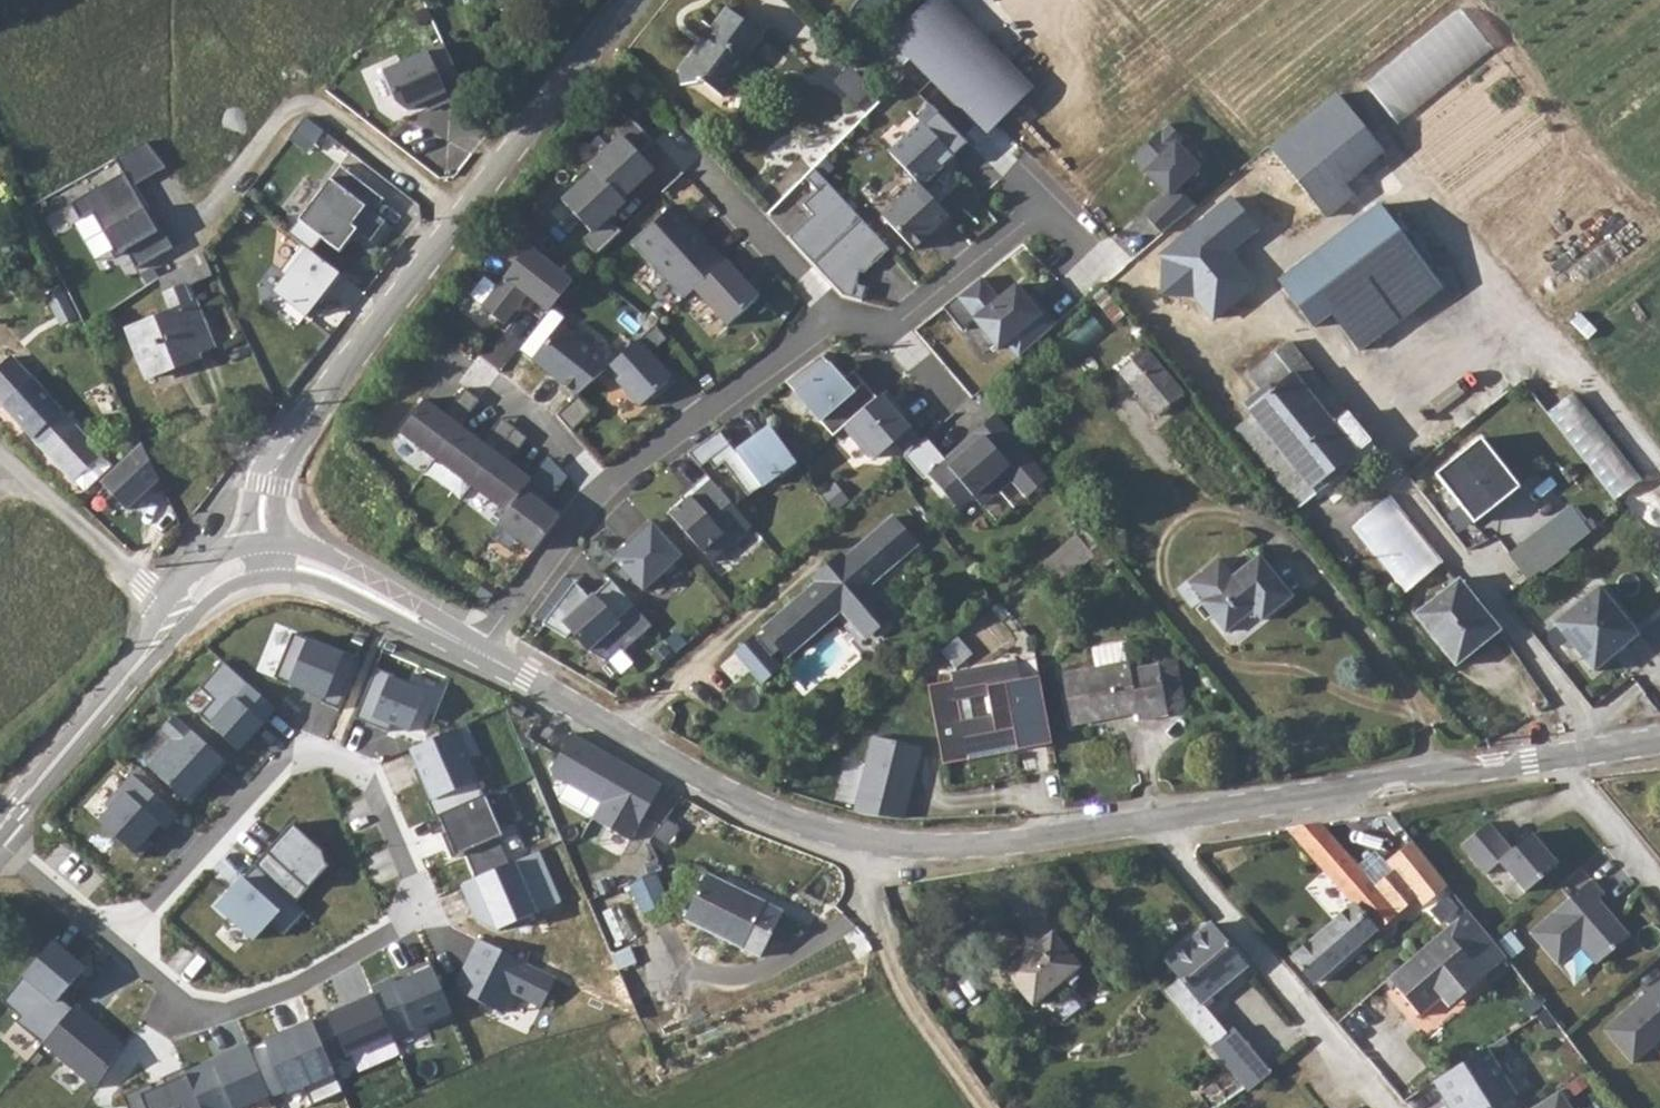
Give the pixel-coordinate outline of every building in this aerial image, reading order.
[(891,41),(987,137),(1033,92),(943,0),(932,0),(891,41)] [(1364,89),(1659,453),(1659,0),(1476,0),(1364,89)] [(682,62),(682,89),(707,89),(725,99),(749,62),(745,60),(761,36),(725,12),(711,34),(714,36),(699,63),(682,62)] [(465,91),(446,45),(384,71),(397,102),(408,111),(426,103),(430,112),(451,103),(449,98),(465,91)] [(639,82),(630,90),(644,105),(653,97),(639,82)] [(1327,98),(1262,149),(1333,237),(1363,212),(1338,182),(1373,155),(1327,98)] [(919,187),(928,197),(951,175),(945,170),(956,161),(950,155),(965,142),(933,110),(920,123),(923,127),(891,157),(919,187)] [(307,118),(296,131),(314,145),(324,131),(307,118)] [(658,146),(635,122),(620,136),(625,141),(593,170),(598,175),(566,205),(594,235),(586,243),(600,258),(625,235),(611,221),(627,206),(624,203),(656,173),(643,159),(658,146)] [(1133,160),(1172,198),(1205,164),(1167,126),(1133,160)] [(125,175),(73,206),(83,222),(95,216),(119,257),(128,252),(139,271),(176,250),(159,220),(154,223),(135,189),(168,169),(148,143),(117,161),(125,175)] [(385,199),(340,165),(298,220),(340,252),(357,230),(371,241),(386,221),(375,212),(385,199)] [(791,242),(815,268),(864,224),(852,211),(816,172),(807,181),(820,195),(805,208),(815,220),(791,242)] [(940,238),(954,225),(928,197),(919,187),(884,220),(915,254),(937,234),(940,238)] [(1186,191),(1150,213),(1161,231),(1198,209),(1186,191)] [(1225,198),(1153,250),(1154,298),(1190,297),(1209,322),(1253,290),(1223,249),(1248,231),(1225,198)] [(1333,237),(1319,248),(1292,270),(1294,273),(1275,288),(1311,333),(1330,317),(1359,354),(1441,289),(1373,205),(1363,212),(1333,237)] [(697,293),(728,265),(715,250),(712,253),(697,236),(700,233),(677,209),(636,246),(687,302),(697,293)] [(864,224),(815,268),(845,299),(864,304),(867,291),(858,288),(861,275),(866,277),(892,254),(864,224)] [(712,253),(715,250),(700,233),(697,236),(712,253)] [(343,275),(304,245),(283,271),(288,274),(275,291),(307,315),(327,289),(330,292),(343,275)] [(576,284),(533,249),(485,309),(508,328),(519,314),(517,305),(525,306),(530,299),(551,315),(576,284)] [(188,268),(162,279),(175,313),(131,331),(150,380),(175,369),(175,366),(218,346),(196,286),(215,277),(206,254),(190,262),(188,268)] [(762,300),(728,265),(697,293),(730,329),(762,300)] [(984,282),(946,311),(963,333),(976,323),(999,352),(1008,345),(1019,359),(1057,328),(1033,298),(1028,302),(1026,304),(1015,290),(1000,302),(984,282)] [(1017,288),(1015,290),(1026,304),(1028,302),(1017,288)] [(615,366),(564,326),(535,363),(580,398),(615,366)] [(670,342),(658,329),(609,373),(642,410),(676,380),(654,357),(670,342)] [(1141,349),(1117,370),(1154,414),(1179,394),(1141,349)] [(0,371),(0,400),(75,482),(76,481),(88,493),(113,467),(102,456),(104,454),(16,357),(0,371)] [(788,385),(798,397),(832,368),(824,358),(788,385)] [(1304,364),(1290,376),(1314,404),(1328,392),(1304,364)] [(845,431),(879,402),(856,374),(846,383),(832,368),(798,397),(835,440),(845,431)] [(1250,420),(1263,435),(1296,475),(1284,485),(1279,490),(1297,512),(1339,478),(1335,473),(1339,469),(1345,475),(1361,462),(1333,428),(1314,404),(1290,376),(1254,405),(1260,412),(1250,420)] [(483,403),(468,391),(448,418),(428,402),(403,436),(439,462),(483,403)] [(1578,391),(1551,411),(1617,498),(1643,478),(1578,391)] [(906,415),(888,394),(879,402),(845,431),(870,460),(877,461),(896,445),(906,456),(922,443),(901,419),(906,415)] [(556,416),(570,432),(591,414),(576,398),(556,416)] [(926,440),(905,457),(922,480),(926,476),(955,511),(971,500),(980,509),(1010,484),(1016,491),(1040,471),(995,416),(978,430),(983,437),(970,448),(965,443),(944,460),(926,440)] [(1347,416),(1333,428),(1361,462),(1374,450),(1347,416)] [(486,446),(464,429),(439,462),(474,489),(509,442),(496,433),(486,446)] [(738,456),(721,433),(690,456),(703,469),(712,463),(717,471),(726,466),(750,499),(776,480),(784,482),(801,469),(773,431),(738,456)] [(1474,525),(1519,488),(1479,439),(1435,476),(1474,525)] [(509,442),(474,489),(510,515),(527,492),(535,481),(513,465),(522,452),(509,442)] [(164,481),(146,446),(105,485),(132,512),(164,481)] [(754,529),(709,476),(694,489),(698,493),(687,504),(672,516),(713,564),(754,529)] [(510,515),(501,528),(536,554),(563,518),(527,492),(510,515)] [(1389,500),(1348,536),(1402,599),(1442,564),(1389,500)] [(656,526),(652,523),(640,535),(642,538),(656,526)] [(782,666),(772,655),(783,645),(791,653),(842,612),(866,641),(890,623),(864,594),(913,552),(890,524),(841,565),(836,559),(816,576),(820,581),(757,638),(754,634),(733,651),(760,683),(782,666)] [(616,561),(645,594),(685,558),(656,526),(642,538),(616,561)] [(1522,551),(1543,577),(1572,554),(1551,528),(1522,551)] [(1073,537),(1041,565),(1059,587),(1092,559),(1073,537)] [(1257,560),(1199,608),(1222,637),(1252,611),(1262,623),(1291,599),(1257,560)] [(1458,583),(1413,619),(1451,663),(1476,643),(1481,648),(1500,633),(1458,583)] [(653,628),(612,584),(593,600),(577,585),(549,624),(571,638),(578,633),(596,652),(611,660),(624,650),(628,655),(653,628)] [(1594,675),(1640,637),(1600,589),(1555,626),(1594,675)] [(354,662),(292,638),(275,680),(337,705),(354,662)] [(949,669),(923,674),(943,768),(968,763),(966,758),(1015,749),(1016,753),(1051,746),(1031,645),(947,662),(949,669)] [(219,664),(198,689),(214,703),(199,721),(234,751),(271,709),(219,664)] [(1129,664),(1060,677),(1068,728),(1134,716),(1136,725),(1165,720),(1158,669),(1130,674),(1129,664)] [(415,689),(371,673),(355,716),(400,732),(415,689)] [(461,723),(403,748),(433,816),(479,796),(464,760),(475,755),(461,723)] [(180,727),(144,768),(180,800),(217,760),(180,727)] [(625,762),(572,731),(552,766),(554,774),(603,800),(605,797),(625,762)] [(920,750),(870,742),(859,813),(910,822),(920,750)] [(632,837),(662,782),(625,762),(605,797),(603,800),(594,816),(632,837)] [(131,780),(90,829),(126,859),(155,824),(166,833),(177,819),(131,780)] [(484,806),(445,822),(465,880),(475,880),(506,865),(484,806)] [(1462,838),(1485,867),(1499,855),(1524,886),(1558,858),(1533,827),(1513,843),(1490,815),(1462,838)] [(1353,901),(1288,957),(1309,981),(1394,909),(1386,900),(1407,881),(1415,891),(1431,877),(1406,849),(1390,861),(1395,868),(1376,883),(1322,822),(1288,826),(1293,834),(1303,845),(1353,901)] [(285,828),(250,862),(294,900),(318,871),(314,851),(285,828)] [(294,900),(250,862),(210,907),(248,939),(265,920),(281,934),(304,908),(294,900)] [(506,865),(475,880),(502,936),(539,919),(512,862),(506,865)] [(1491,871),(1515,899),(1525,891),(1501,863),(1491,871)] [(658,871),(631,882),(644,912),(671,901),(658,871)] [(706,871),(683,913),(756,953),(779,908),(706,871)] [(1590,875),(1529,927),(1557,961),(1580,941),(1595,960),(1628,932),(1597,895),(1603,890),(1590,875)] [(1444,926),(1387,975),(1421,1012),(1476,963),(1457,941),(1481,921),(1469,905),(1444,926)] [(1180,975),(1164,989),(1225,1060),(1244,1084),(1248,1088),(1262,1077),(1273,1069),(1233,1025),(1226,1030),(1201,1000),(1244,964),(1208,920),(1165,956),(1180,975)] [(1051,926),(1002,966),(1032,1001),(1080,961),(1051,926)] [(469,942),(450,978),(472,1002),(496,1012),(506,993),(537,1006),(548,980),(469,942)] [(0,1003),(36,1042),(83,976),(38,943),(0,1003)] [(427,972),(399,988),(416,1028),(447,1012),(427,972)] [(1602,1023),(1631,1057),(1659,1033),(1659,974),(1602,1023)] [(370,1001),(331,1018),(350,1062),(418,1032),(416,1028),(399,988),(394,978),(366,990),(370,1001)] [(313,1023),(246,1052),(266,1098),(286,1089),(291,1102),(338,1081),(313,1023)] [(1487,1042),(1436,1075),(1448,1094),(1452,1091),(1463,1107),(1487,1107),(1517,1089),(1487,1042)] [(119,1093),(125,1107),(205,1107),(188,1065),(119,1093)] [(1418,1107),(1443,1107),(1450,1104),(1435,1081),(1410,1097),(1418,1107)] [(1559,1085),(1522,1107),(1573,1107),(1559,1085)]
